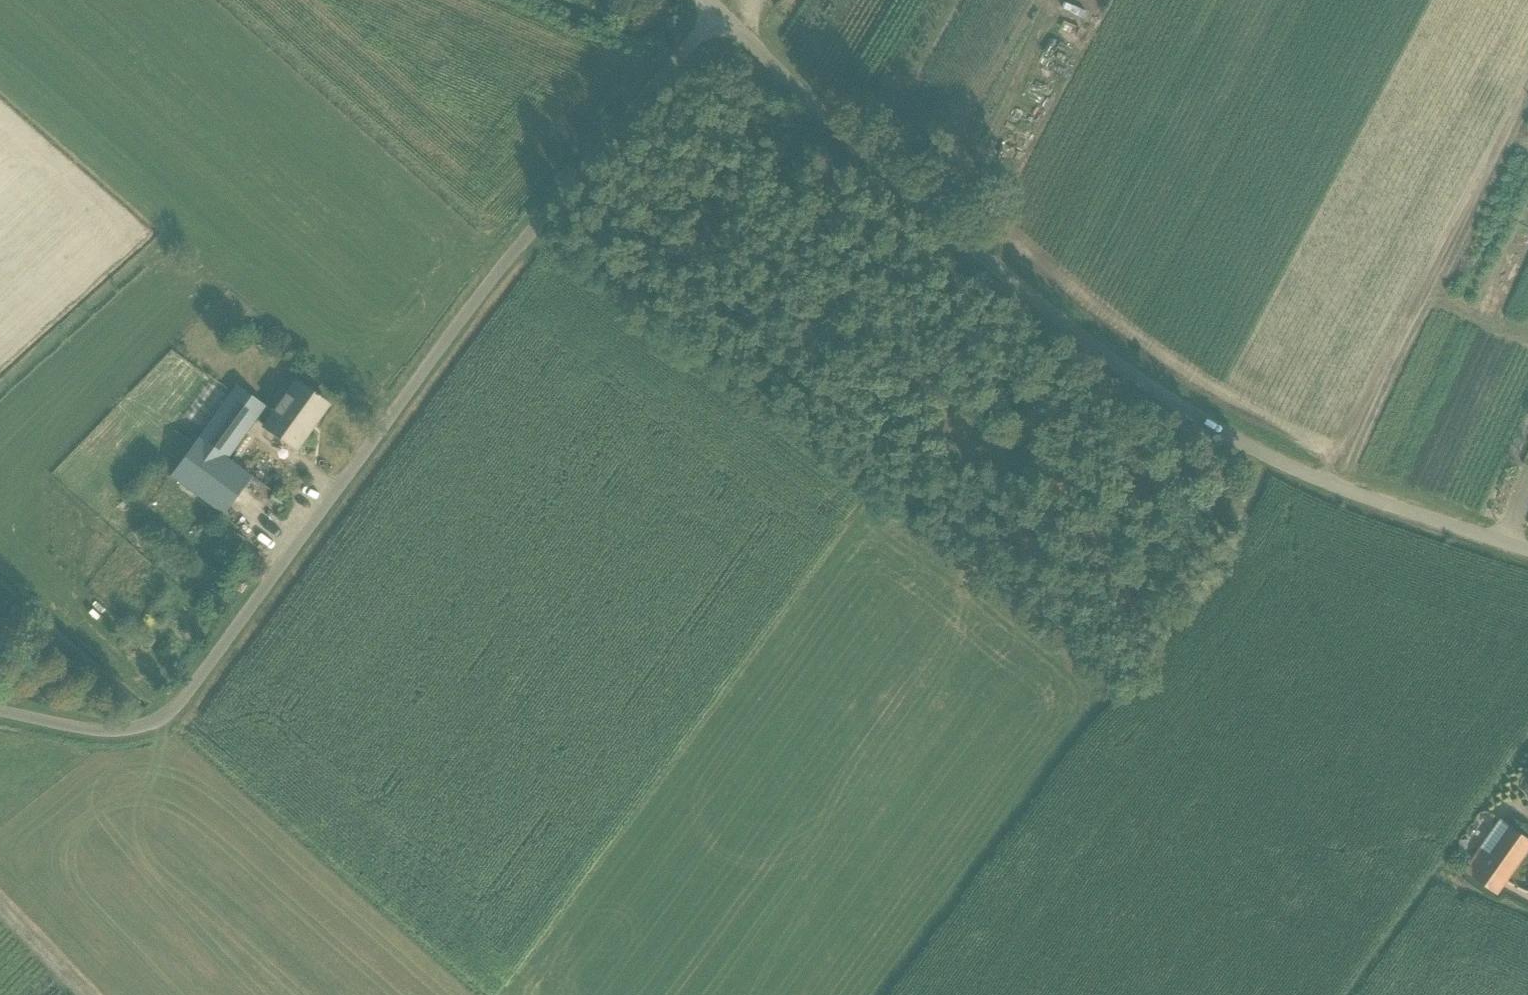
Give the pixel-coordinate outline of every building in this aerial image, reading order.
[(170,476),(207,503),(224,515),(252,476),(228,458),(256,419),(264,425),(263,426),(295,449),(310,429),(307,426),(324,403),(328,405),(328,404),(318,397),(319,395),(315,392),(314,394),(296,381),(276,407),(272,405),(269,409),(265,406),(236,385),(170,476)] [(1517,832),(1501,820),(1465,871),(1498,893),(1527,851),(1527,840),(1517,832)]
